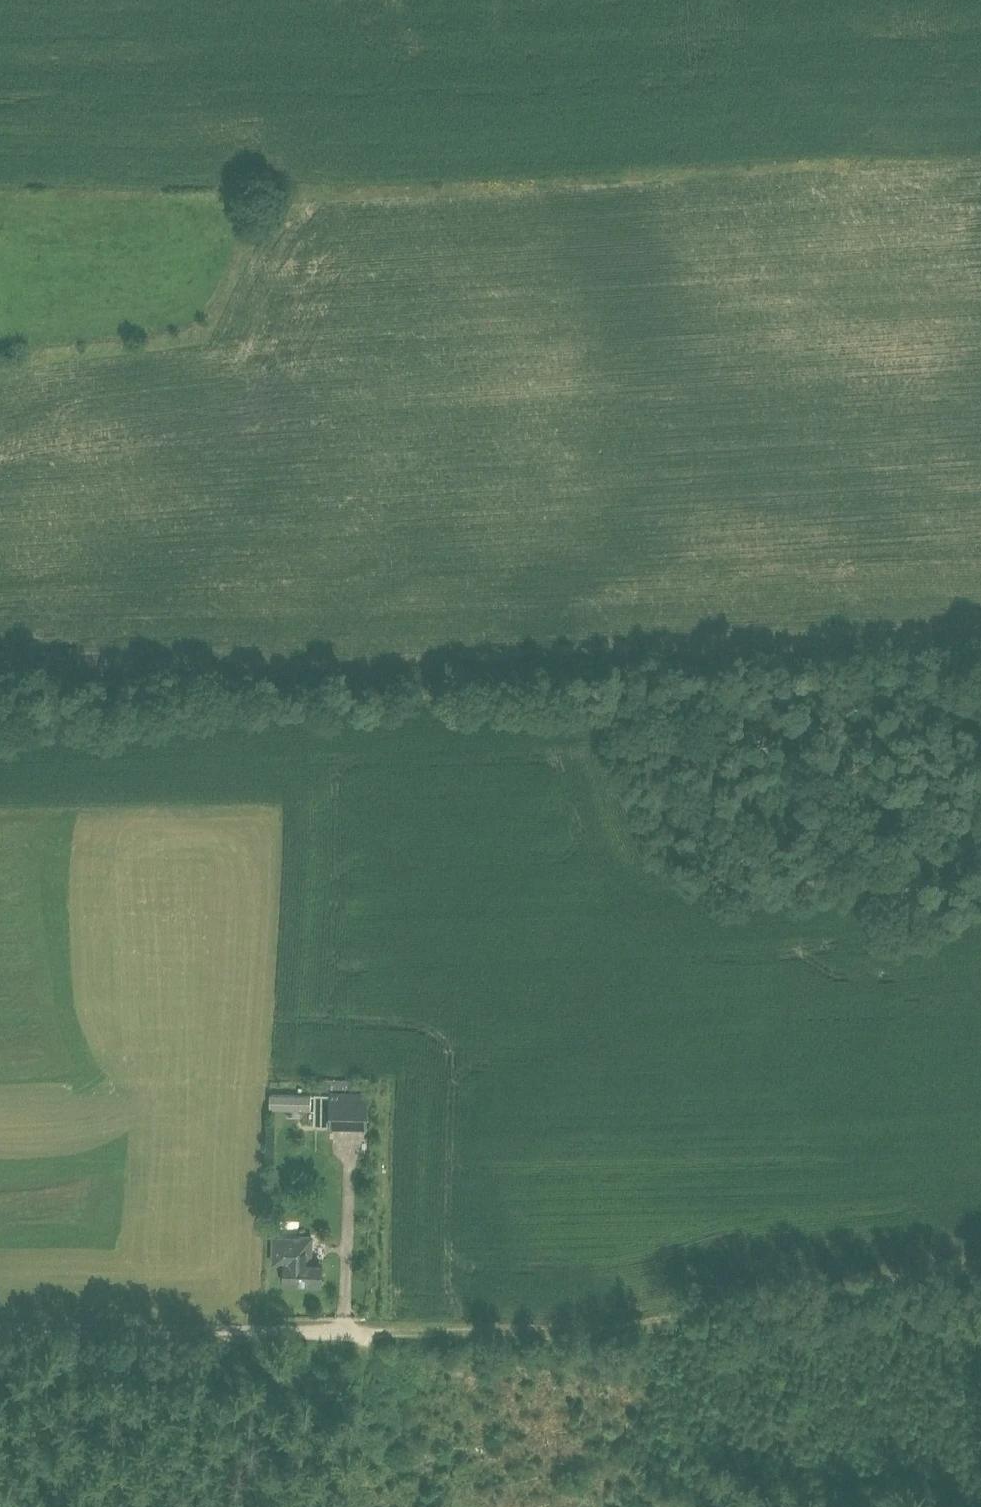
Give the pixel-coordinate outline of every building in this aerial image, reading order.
[(330,1127),(368,1128),(369,1091),(331,1091),(330,1127)] [(270,1109),(311,1110),(311,1094),(270,1093),(270,1109)] [(321,1283),(321,1264),(311,1264),(311,1239),(272,1239),(272,1264),(284,1264),(284,1282),(321,1283)]
